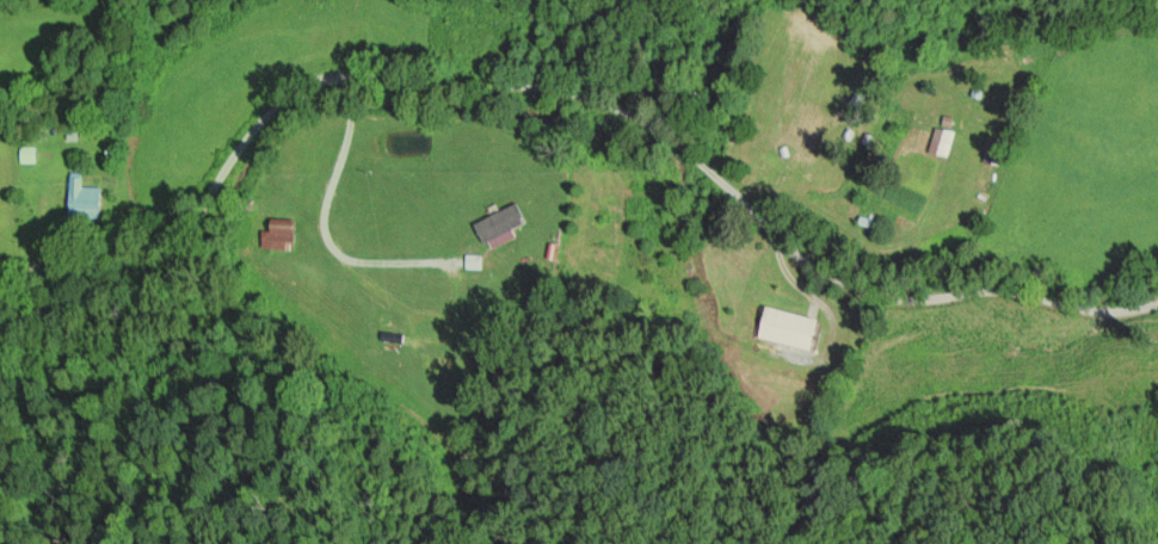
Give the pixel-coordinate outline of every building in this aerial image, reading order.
[(71,181),(71,214),(101,214),(101,187),(85,187),(85,181),(71,181)] [(280,215),(295,217),(297,203),(282,201),(280,215)] [(847,203),(848,218),(861,218),(861,203),(847,203)] [(528,224),(519,205),(475,227),(484,246),(528,224)] [(296,221),(274,221),(274,233),(263,233),(263,252),(296,252),(296,221)] [(762,341),(814,352),(821,319),(769,308),(762,341)]
